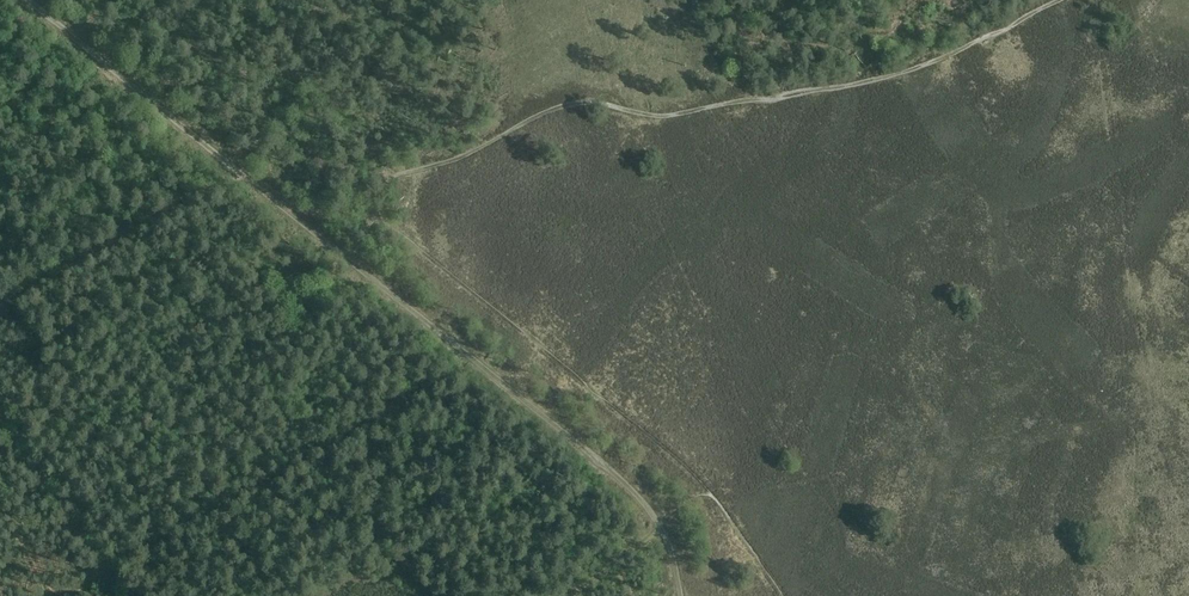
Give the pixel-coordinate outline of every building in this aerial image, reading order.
[(363,571),(353,577),(361,590),(371,584),(363,571)]
